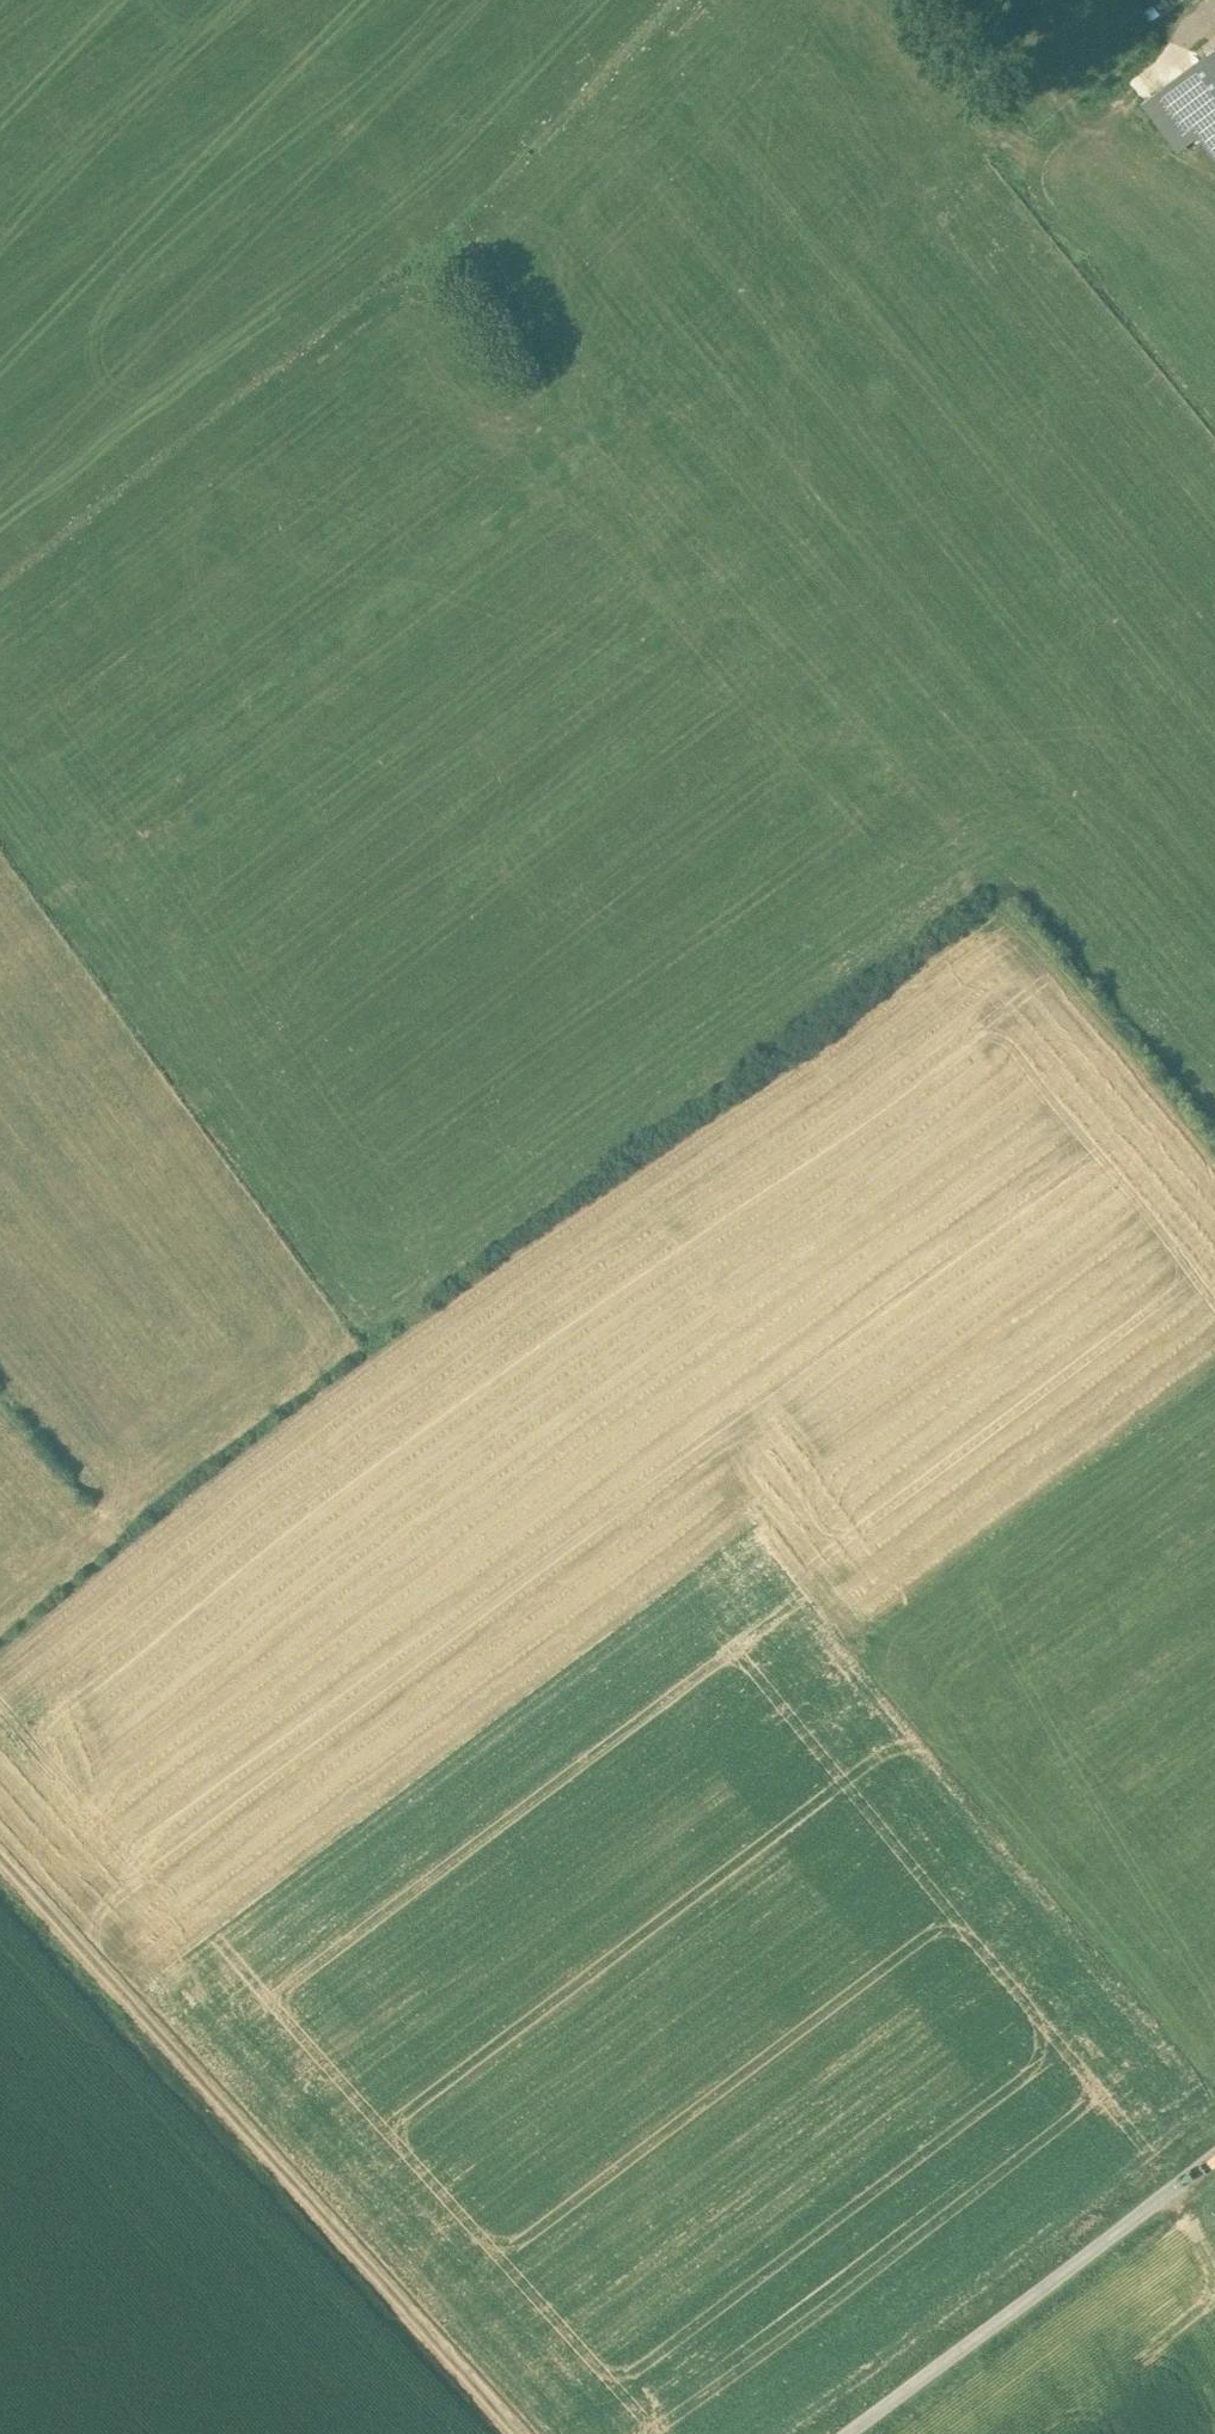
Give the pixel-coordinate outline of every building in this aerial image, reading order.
[(1142,103),(1179,152),(1200,137),(1214,157),(1214,48),(1142,103)]
